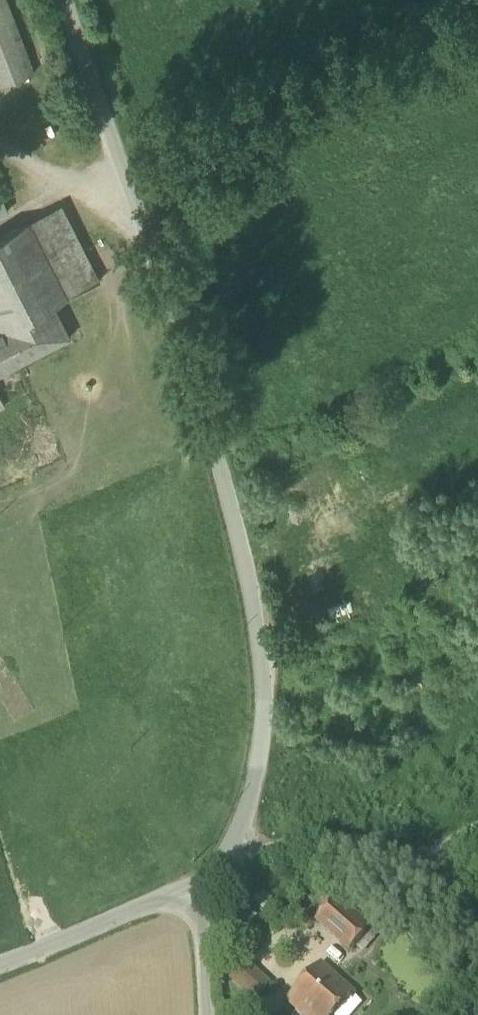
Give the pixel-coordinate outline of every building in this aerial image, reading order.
[(35,72),(7,0),(0,0),(0,86),(35,72)] [(8,211),(0,189),(0,214),(8,211)] [(61,204),(29,221),(69,297),(100,281),(61,204)] [(54,304),(69,297),(29,221),(0,236),(0,331),(54,304)] [(71,337),(54,304),(0,331),(0,374),(71,337)] [(318,920),(352,950),(371,929),(337,899),(318,920)] [(321,965),(337,980),(343,974),(326,959),(321,965)] [(302,1014),(337,1014),(355,995),(337,980),(321,965),(287,1002),(302,1014)] [(225,981),(248,1001),(260,987),(236,968),(225,981)]
